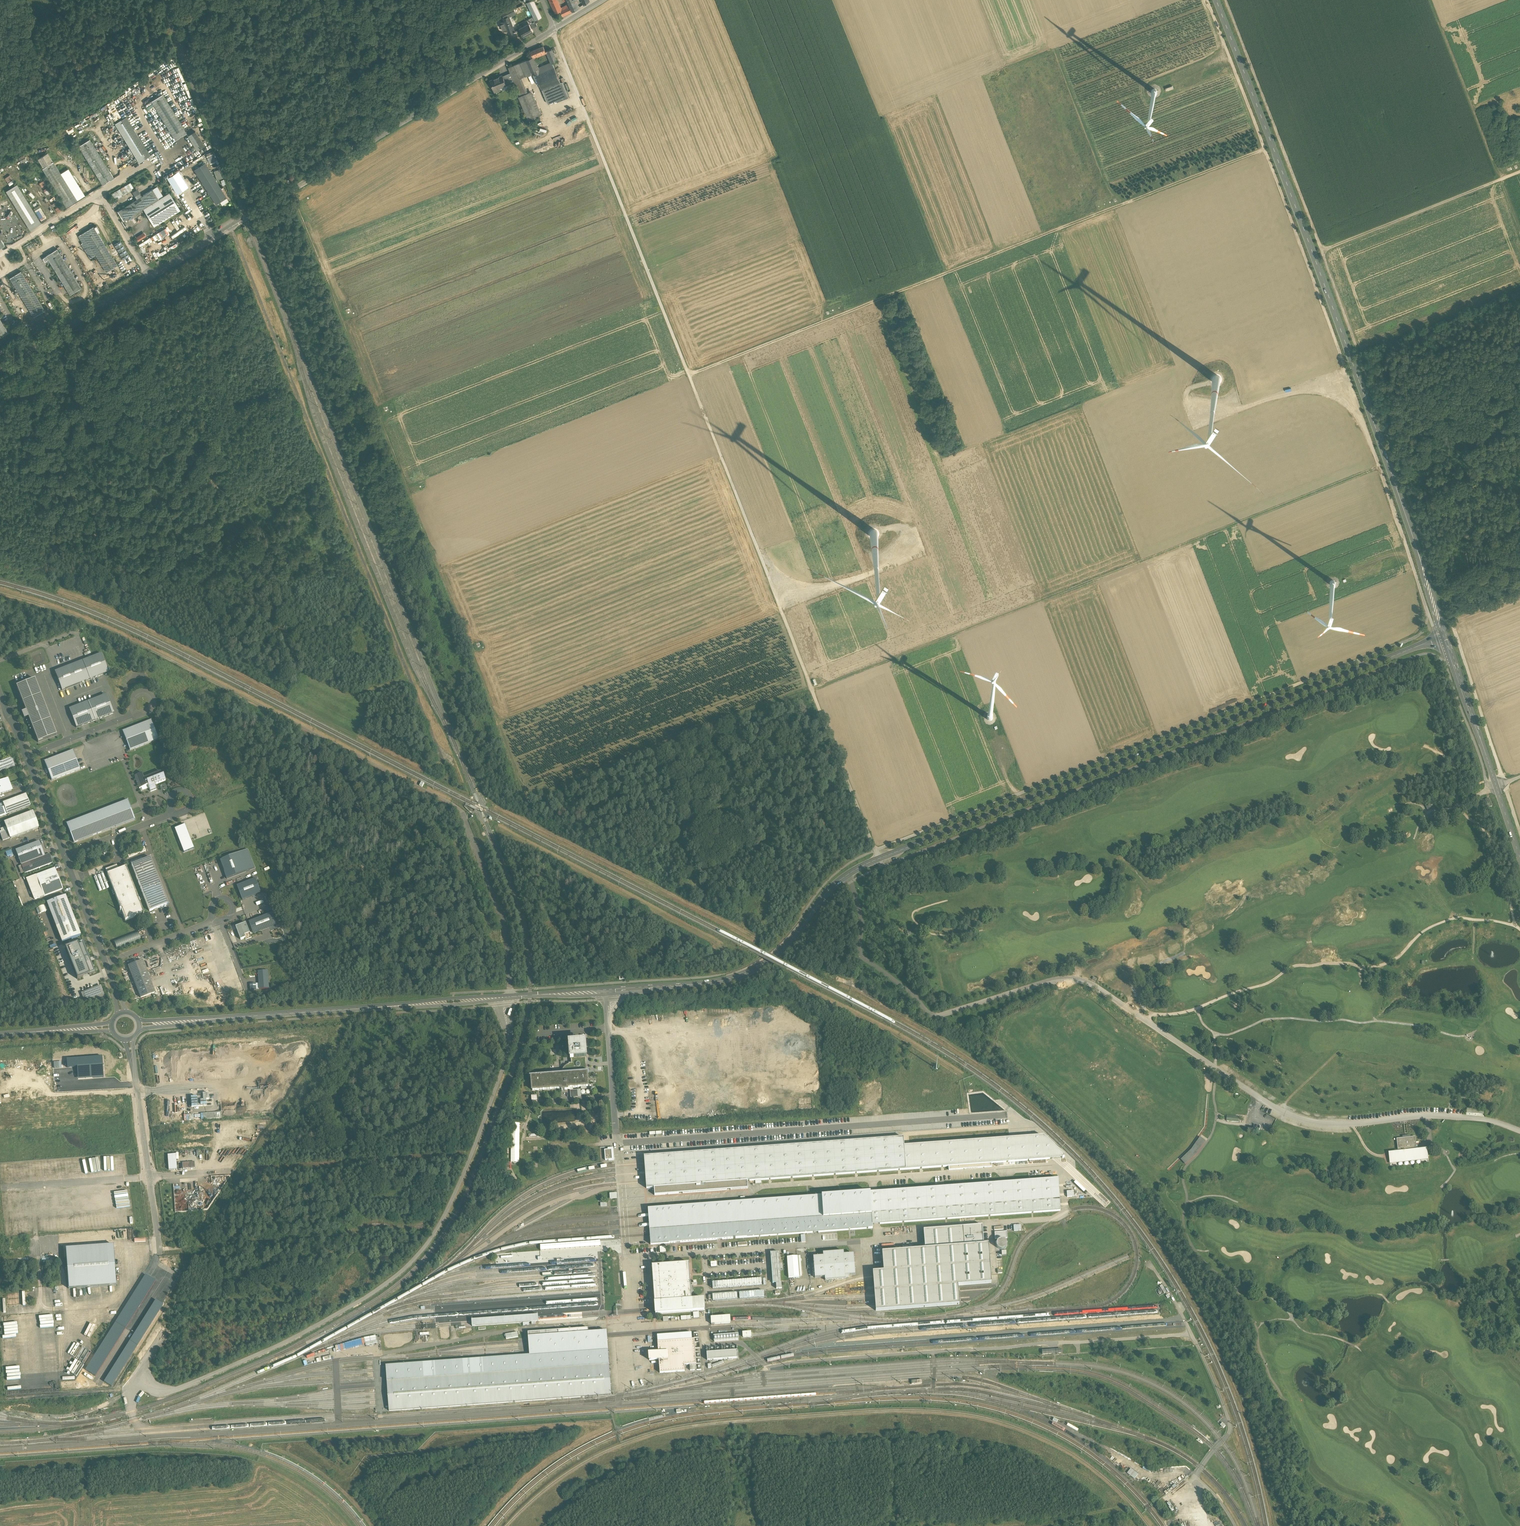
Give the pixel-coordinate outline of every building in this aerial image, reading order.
[(527,2),(531,11),(537,8),(533,0),(530,0),(527,2)] [(568,1),(569,4),(572,11),(579,7),(575,0),(569,0),(568,1)] [(558,2),(552,5),(555,13),(560,11),(562,15),(568,13),(565,6),(561,8),(558,2)] [(512,5),(501,11),(504,17),(508,15),(508,16),(516,12),(514,8),(512,5)] [(541,17),(537,8),(531,11),(536,20),(541,17)] [(504,17),(504,18),(508,29),(509,33),(510,32),(514,31),(513,27),(514,27),(513,24),(512,24),(510,18),(509,19),(508,16),(508,15),(504,17)] [(532,28),(529,23),(520,28),(524,36),(533,31),(532,28)] [(543,46),(530,51),(533,57),(546,52),(543,46)] [(553,52),(549,54),(553,63),(557,61),(553,52)] [(533,57),(526,60),(531,72),(538,69),(533,57)] [(526,60),(520,62),(525,74),(531,72),(526,60)] [(520,62),(508,67),(510,72),(513,79),(519,77),(525,74),(520,62)] [(554,66),(535,74),(542,90),(561,82),(554,66)] [(513,79),(510,72),(507,74),(510,79),(511,83),(506,86),(507,88),(512,86),(516,86),(513,79)] [(499,76),(490,80),(495,92),(500,89),(499,87),(505,84),(506,84),(505,82),(502,76),(499,77),(499,76)] [(519,77),(513,79),(516,86),(520,95),(525,93),(519,77)] [(564,89),(545,97),(548,104),(568,95),(563,81),(561,82),(564,89)] [(561,82),(542,90),(545,97),(564,89),(561,82)] [(520,95),(518,96),(528,120),(540,115),(530,91),(525,93),(520,95)] [(186,133),(162,94),(151,101),(176,140),(186,133)] [(150,155),(126,116),(115,123),(139,162),(150,155)] [(195,131),(188,135),(197,150),(204,145),(195,131)] [(114,178),(90,139),(79,146),(103,184),(114,178)] [(47,153),(38,158),(44,167),(53,162),(47,153)] [(209,162),(216,160),(214,153),(207,155),(209,162)] [(67,169),(60,173),(53,161),(53,162),(44,167),(42,168),(67,207),(70,205),(71,206),(75,204),(74,202),(77,200),(64,179),(71,174),(67,169)] [(86,162),(81,166),(89,176),(94,173),(86,162)] [(226,198),(205,163),(195,169),(216,204),(226,198)] [(219,169),(214,171),(217,180),(222,178),(219,169)] [(84,196),(71,174),(64,179),(77,200),(84,196)] [(41,223),(17,184),(6,190),(30,229),(41,223)] [(157,186),(118,211),(124,220),(163,196),(157,186)] [(169,192),(143,208),(154,225),(180,210),(169,192)] [(34,207),(41,220),(47,217),(40,204),(34,207)] [(117,265),(93,226),(82,233),(83,233),(78,235),(83,242),(81,243),(90,258),(96,254),(106,272),(117,265)] [(145,236),(147,238),(148,237),(144,231),(136,237),(139,241),(145,236)] [(129,255),(120,241),(114,244),(123,259),(129,255)] [(81,287),(57,248),(46,255),(46,256),(48,259),(70,294),(81,287)] [(147,255),(151,261),(159,257),(156,250),(147,255)] [(45,310),(20,271),(10,278),(34,316),(45,310)] [(0,319),(0,337),(8,332),(0,319)] [(101,654),(55,672),(62,691),(108,673),(101,654)] [(57,736),(35,680),(16,687),(26,712),(22,713),(24,719),(28,718),(38,743),(57,736)] [(106,695),(69,710),(77,728),(114,714),(106,695)] [(151,720),(122,731),(130,751),(158,740),(151,720)] [(73,751),(44,762),(51,781),(80,770),(73,751)] [(0,762),(0,772),(15,766),(12,758),(0,762)] [(160,772),(144,778),(142,773),(134,776),(139,789),(148,785),(150,792),(156,790),(154,785),(165,781),(163,775),(162,775),(160,772)] [(0,782),(0,786),(3,794),(12,790),(8,779),(0,782)] [(26,795),(3,804),(4,808),(7,815),(30,806),(26,795)] [(127,801),(66,824),(74,843),(135,820),(127,801)] [(3,842),(39,828),(33,812),(4,823),(6,828),(0,830),(1,832),(0,832),(0,834),(3,842)] [(184,825),(174,829),(184,852),(194,848),(184,825)] [(15,852),(21,866),(29,863),(44,857),(39,843),(15,852)] [(220,861),(227,879),(255,868),(248,850),(220,861)] [(44,857),(29,863),(33,871),(52,863),(49,855),(44,857)] [(150,858),(131,865),(149,912),(168,905),(150,858)] [(29,863),(21,866),(24,874),(33,871),(29,863)] [(126,867),(107,875),(125,921),(144,914),(126,867)] [(55,869),(36,876),(44,897),(63,890),(55,869)] [(44,897),(36,876),(27,880),(35,900),(44,897)] [(256,879),(237,886),(242,900),(261,893),(256,879)] [(65,897),(47,904),(56,928),(75,921),(65,897)] [(249,922),(254,934),(277,925),(272,914),(249,922)] [(75,921),(56,928),(62,944),(81,936),(75,921)] [(236,927),(241,940),(245,939),(244,935),(250,933),(246,923),(236,927)] [(65,948),(77,980),(95,974),(83,942),(65,948)] [(154,993),(142,961),(128,967),(141,998),(154,993)] [(258,972),(259,990),(269,989),(268,971),(258,972)] [(100,987),(83,994),(86,1003),(106,1001),(100,987)] [(585,1042),(569,1043),(569,1051),(570,1051),(570,1059),(571,1059),(585,1058),(587,1058),(585,1042)] [(102,1057),(67,1061),(67,1068),(77,1067),(78,1075),(93,1073),(93,1078),(104,1077),(102,1057)] [(585,1058),(571,1059),(572,1064),(569,1064),(569,1065),(566,1067),(564,1069),(563,1071),(562,1074),(586,1072),(586,1067),(587,1066),(587,1064),(586,1064),(585,1058)] [(293,1072),(296,1067),(291,1064),(288,1069),(293,1072)] [(562,1074),(543,1076),(542,1075),(539,1075),(539,1076),(529,1077),(531,1077),(533,1091),(562,1089),(562,1090),(567,1090),(567,1088),(588,1087),(587,1081),(589,1081),(589,1078),(587,1078),(587,1073),(589,1073),(589,1072),(586,1072),(562,1074)] [(191,1097),(192,1107),(205,1106),(205,1100),(205,1096),(203,1096),(191,1097)] [(201,1120),(221,1118),(221,1112),(200,1113),(201,1120)] [(511,1133),(519,1133),(520,1124),(512,1124),(511,1133)] [(519,1133),(511,1133),(511,1163),(519,1163),(519,1133)] [(1065,1157),(1065,1155),(1044,1135),(904,1144),(905,1154),(905,1164),(906,1170),(947,1167),(948,1170),(991,1167),(991,1163),(1055,1158),(1058,1158),(1065,1157)] [(1415,1138),(1397,1140),(1398,1153),(1389,1154),(1396,1154),(1397,1162),(1421,1159),(1420,1151),(1427,1150),(1417,1151),(1415,1138)] [(646,1183),(646,1189),(654,1189),(747,1182),(906,1170),(905,1164),(905,1154),(904,1144),(904,1139),(644,1157),(645,1164),(645,1174),(646,1183)] [(1209,1145),(1204,1141),(1184,1164),(1189,1168),(1209,1145)] [(167,1155),(169,1170),(177,1169),(175,1154),(167,1155)] [(1058,1179),(649,1210),(650,1217),(650,1226),(651,1235),(652,1246),(873,1229),(872,1225),(1060,1211),(1058,1179)] [(748,1189),(747,1182),(654,1189),(655,1195),(748,1189)] [(984,1245),(982,1226),(923,1230),(926,1249),(984,1245)] [(601,1241),(540,1244),(540,1250),(601,1246),(601,1241)] [(875,1306),(876,1311),(959,1305),(959,1300),(958,1296),(958,1290),(958,1286),(991,1283),(991,1275),(990,1267),(989,1258),(989,1250),(988,1244),(984,1245),(926,1249),(882,1253),(883,1258),(883,1266),(884,1272),(873,1273),(873,1277),(874,1285),(875,1296),(875,1301),(875,1306)] [(68,1289),(116,1285),(113,1245),(65,1249),(68,1289)] [(781,1252),(774,1253),(776,1285),(783,1284),(781,1252)] [(843,1252),(823,1253),(823,1257),(813,1257),(815,1278),(825,1277),(825,1281),(846,1279),(845,1276),(855,1275),(854,1254),(844,1255),(843,1252)] [(798,1257),(787,1258),(788,1278),(799,1277),(798,1257)] [(689,1263),(652,1266),(655,1310),(655,1314),(704,1311),(704,1306),(704,1299),(692,1300),(689,1263)] [(116,1322),(126,1328),(156,1281),(145,1275),(116,1322)] [(761,1279),(712,1283),(713,1289),(762,1285),(761,1279)] [(130,1340),(138,1345),(163,1305),(155,1300),(130,1340)] [(471,1323),(471,1327),(539,1322),(538,1318),(538,1315),(471,1320),(471,1323)] [(730,1317),(711,1318),(711,1325),(730,1323),(730,1320),(730,1317)] [(85,1369),(96,1376),(126,1328),(116,1322),(85,1369)] [(588,1328),(558,1331),(558,1335),(528,1337),(528,1341),(529,1347),(529,1353),(530,1356),(528,1356),(386,1366),(386,1371),(387,1379),(387,1381),(609,1365),(609,1361),(608,1354),(608,1348),(607,1341),(607,1336),(607,1331),(588,1333),(588,1328)] [(694,1339),(657,1342),(658,1352),(649,1353),(650,1361),(659,1360),(659,1367),(684,1365),(696,1365),(694,1339)] [(104,1382),(112,1386),(138,1345),(130,1340),(104,1382)] [(707,1353),(707,1361),(738,1358),(737,1351),(707,1353)] [(609,1365),(387,1381),(388,1387),(388,1393),(388,1399),(389,1406),(389,1411),(611,1395),(611,1389),(610,1383),(609,1376),(609,1370),(609,1365)] [(684,1365),(659,1367),(660,1373),(685,1371),(684,1365)] [(1113,1453),(1109,1458),(1118,1466),(1123,1461),(1113,1453)] [(1130,1469),(1127,1472),(1135,1481),(1138,1478),(1130,1469)]
